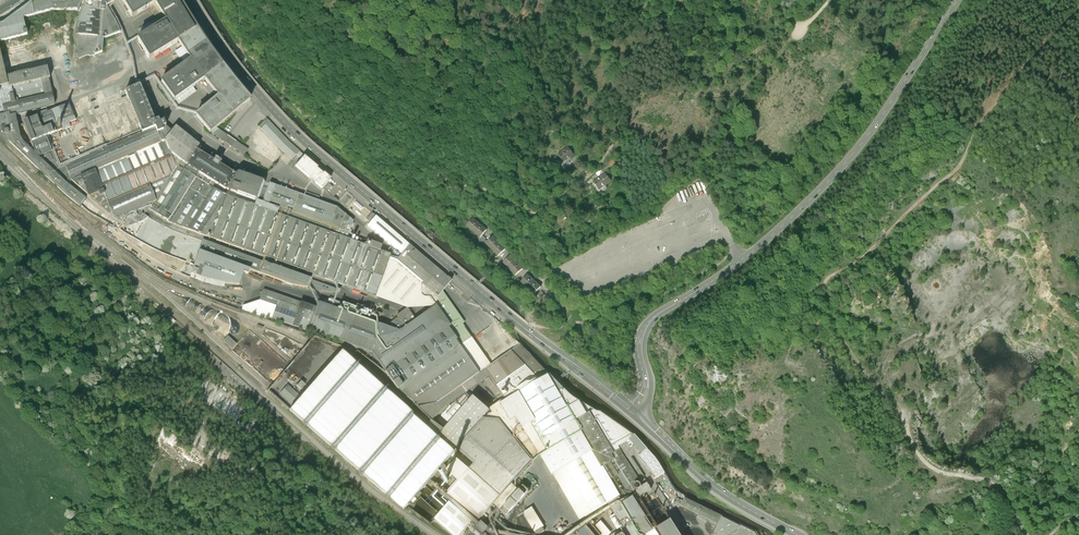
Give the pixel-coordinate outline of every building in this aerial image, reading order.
[(4,23),(0,24),(0,42),(1,41),(2,42),(3,41),(6,40),(6,41),(7,40),(10,39),(10,40),(11,39),(14,38),(14,39),(15,38),(18,37),(18,38),(20,37),(19,37),(23,36),(24,36),(27,35),(28,35),(23,18),(28,17),(29,17),(39,14),(39,15),(40,14),(46,13),(46,12),(51,11),(52,11),(53,11),(57,11),(58,11),(59,11),(60,11),(69,11),(70,11),(75,10),(77,11),(77,12),(78,12),(82,2),(82,0),(34,0),(4,23)] [(132,17),(152,5),(154,9),(151,11),(153,13),(157,11),(160,16),(156,19),(158,21),(161,19),(163,23),(137,39),(149,58),(178,41),(197,28),(191,19),(186,9),(180,0),(122,0),(132,17)] [(784,6),(791,11),(793,13),(801,4),(800,3),(796,0),(789,0),(784,6)] [(87,1),(87,2),(78,21),(78,34),(77,34),(77,53),(79,58),(87,55),(90,55),(90,56),(95,54),(102,52),(103,39),(120,32),(120,33),(121,33),(120,31),(116,21),(108,7),(105,3),(104,2),(102,2),(101,2),(88,2),(88,1),(87,1)] [(832,1),(825,9),(829,12),(836,4),(832,1)] [(197,28),(178,41),(190,60),(161,81),(174,100),(204,78),(218,96),(196,115),(210,132),(211,132),(216,128),(250,99),(236,82),(222,65),(209,47),(197,28)] [(8,85),(6,77),(0,50),(0,87),(8,85)] [(40,69),(6,77),(8,85),(9,88),(49,78),(49,79),(50,78),(47,67),(46,67),(40,69)] [(9,88),(8,88),(12,103),(52,93),(49,79),(49,78),(9,88)] [(0,87),(0,94),(4,114),(5,121),(12,120),(11,116),(13,115),(10,104),(12,103),(8,88),(9,88),(8,85),(0,87)] [(154,121),(140,85),(139,85),(125,91),(126,93),(142,132),(155,127),(158,134),(161,132),(164,140),(172,131),(166,126),(164,120),(160,122),(159,119),(154,121)] [(52,93),(12,103),(10,104),(13,115),(14,115),(15,115),(44,108),(55,104),(52,93)] [(46,111),(43,112),(42,112),(39,113),(32,115),(32,116),(33,118),(23,121),(23,122),(31,142),(36,153),(36,154),(53,170),(59,167),(46,135),(50,134),(50,133),(56,131),(63,128),(63,129),(63,130),(64,130),(63,129),(71,126),(69,122),(76,120),(69,104),(69,103),(68,103),(57,108),(47,112),(47,111),(46,111)] [(12,120),(5,121),(4,114),(0,115),(0,125),(1,132),(5,131),(6,134),(8,133),(9,140),(64,191),(72,199),(80,205),(86,198),(79,193),(84,190),(80,186),(75,189),(69,184),(71,179),(71,178),(68,177),(66,182),(60,176),(59,176),(53,170),(36,154),(36,153),(23,141),(20,136),(15,115),(14,115),(13,115),(11,116),(12,120)] [(300,151),(267,119),(260,127),(292,159),(300,151)] [(182,168),(185,164),(227,190),(236,193),(257,200),(264,181),(240,172),(239,172),(238,172),(237,173),(236,175),(220,164),(221,162),(222,161),(215,157),(214,158),(215,158),(213,160),(196,150),(199,146),(199,145),(175,126),(172,131),(164,140),(176,168),(177,167),(178,166),(179,167),(182,169),(182,168)] [(407,308),(436,306),(431,298),(425,297),(422,295),(422,284),(395,261),(389,259),(390,255),(380,251),(382,246),(368,241),(366,246),(347,239),(353,221),(339,209),(337,208),(337,207),(270,183),(263,203),(257,200),(236,193),(227,190),(185,164),(182,168),(182,169),(179,167),(178,166),(177,167),(176,168),(164,140),(161,132),(158,134),(155,127),(142,132),(109,146),(109,145),(108,146),(89,154),(59,167),(53,170),(59,176),(60,176),(62,175),(68,177),(71,178),(71,179),(80,186),(84,190),(89,194),(90,195),(103,189),(107,201),(111,211),(110,211),(107,216),(109,217),(106,221),(105,224),(118,231),(117,232),(124,239),(135,248),(147,257),(159,264),(190,279),(190,276),(204,282),(224,287),(225,283),(239,285),(244,272),(248,274),(250,269),(292,285),(307,288),(308,287),(316,290),(326,291),(336,292),(336,291),(339,292),(340,289),(278,267),(271,265),(271,266),(268,265),(268,264),(264,262),(205,241),(192,236),(189,235),(177,231),(170,228),(165,225),(162,224),(157,221),(153,218),(143,213),(142,210),(147,208),(157,214),(160,216),(165,219),(168,221),(194,231),(207,235),(266,257),(280,262),(407,308)] [(216,128),(211,132),(244,155),(248,150),(216,128)] [(557,157),(562,165),(574,157),(569,150),(557,157)] [(318,167),(304,155),(295,166),(309,178),(310,177),(316,182),(315,183),(322,188),(331,178),(324,172),(323,173),(317,168),(318,167)] [(593,186),(599,193),(612,183),(606,175),(593,186)] [(399,257),(395,261),(422,284),(438,297),(442,291),(449,284),(448,277),(372,213),(367,219),(370,222),(368,226),(401,254),(400,255),(399,254),(398,256),(399,257)] [(489,232),(477,219),(470,226),(482,239),(489,232)] [(205,241),(207,235),(194,231),(192,236),(205,241)] [(506,251),(494,238),(487,245),(499,258),(506,251)] [(523,270),(511,256),(503,263),(516,276),(523,270)] [(278,267),(280,262),(266,257),(264,262),(268,264),(268,265),(271,266),(271,265),(278,267)] [(542,288),(529,275),(522,282),(535,295),(542,288)] [(438,297),(436,306),(429,311),(429,310),(415,319),(407,308),(397,315),(397,318),(385,326),(370,320),(372,320),(374,319),(376,318),(383,314),(344,300),(335,300),(335,301),(329,299),(324,298),(321,303),(318,302),(316,308),(275,293),(263,291),(260,300),(244,305),(242,309),(266,318),(267,316),(308,330),(308,329),(344,342),(342,347),(356,352),(357,351),(384,371),(397,389),(398,390),(396,392),(402,397),(404,395),(434,420),(448,406),(467,394),(461,386),(485,369),(491,365),(463,325),(465,323),(442,291),(438,297)] [(545,296),(543,298),(548,305),(550,304),(553,302),(547,295),(545,296)] [(563,312),(555,300),(553,302),(550,304),(559,316),(563,312)] [(250,329),(239,342),(230,334),(224,340),(260,371),(268,362),(269,363),(271,360),(270,360),(272,357),(275,360),(279,355),(250,329)] [(573,398),(569,394),(521,344),(491,365),(485,369),(508,401),(501,404),(511,420),(516,418),(522,427),(541,455),(541,456),(552,476),(554,475),(580,520),(609,503),(632,488),(630,484),(644,475),(632,456),(640,452),(629,440),(635,435),(599,410),(597,411),(573,398)] [(444,464),(455,452),(342,351),(332,362),(290,409),(404,510),(412,501),(415,498),(415,497),(418,499),(422,493),(420,492),(425,486),(442,467),(444,470),(447,467),(444,464)] [(305,384),(301,380),(297,385),(301,389),(305,384)] [(299,396),(286,385),(280,393),(292,404),(299,396)] [(457,447),(489,411),(474,397),(472,395),(470,397),(467,394),(451,406),(442,416),(450,424),(442,434),(446,437),(444,440),(451,446),(453,444),(457,447)] [(529,460),(499,420),(484,419),(457,449),(474,464),(470,469),(457,458),(446,470),(459,481),(448,494),(452,498),(435,518),(454,534),(459,534),(470,522),(483,532),(488,526),(483,522),(489,515),(489,513),(494,508),(490,504),(492,502),(510,482),(529,460)] [(657,460),(635,435),(629,440),(640,452),(642,454),(638,457),(647,467),(655,479),(666,473),(659,463),(657,460)] [(518,489),(510,482),(492,502),(500,509),(518,489)] [(412,505),(431,521),(446,504),(425,486),(420,492),(422,493),(418,499),(417,500),(415,498),(412,501),(414,503),(412,505)] [(529,491),(523,486),(501,510),(507,516),(529,491)] [(671,521),(655,530),(633,496),(636,494),(632,488),(609,503),(616,514),(610,518),(618,531),(611,534),(680,534),(671,521)] [(694,502),(686,497),(684,501),(679,499),(677,503),(682,506),(711,521),(710,523),(717,526),(714,531),(717,534),(728,534),(742,526),(694,502)] [(544,526),(532,507),(525,512),(525,516),(535,532),(543,527),(544,526)] [(602,534),(608,534),(612,532),(602,520),(595,526),(602,534)] [(755,532),(742,526),(728,534),(756,534),(755,532)] [(703,532),(701,529),(697,527),(694,527),(690,527),(687,529),(685,533),(685,534),(703,534),(703,532)]
